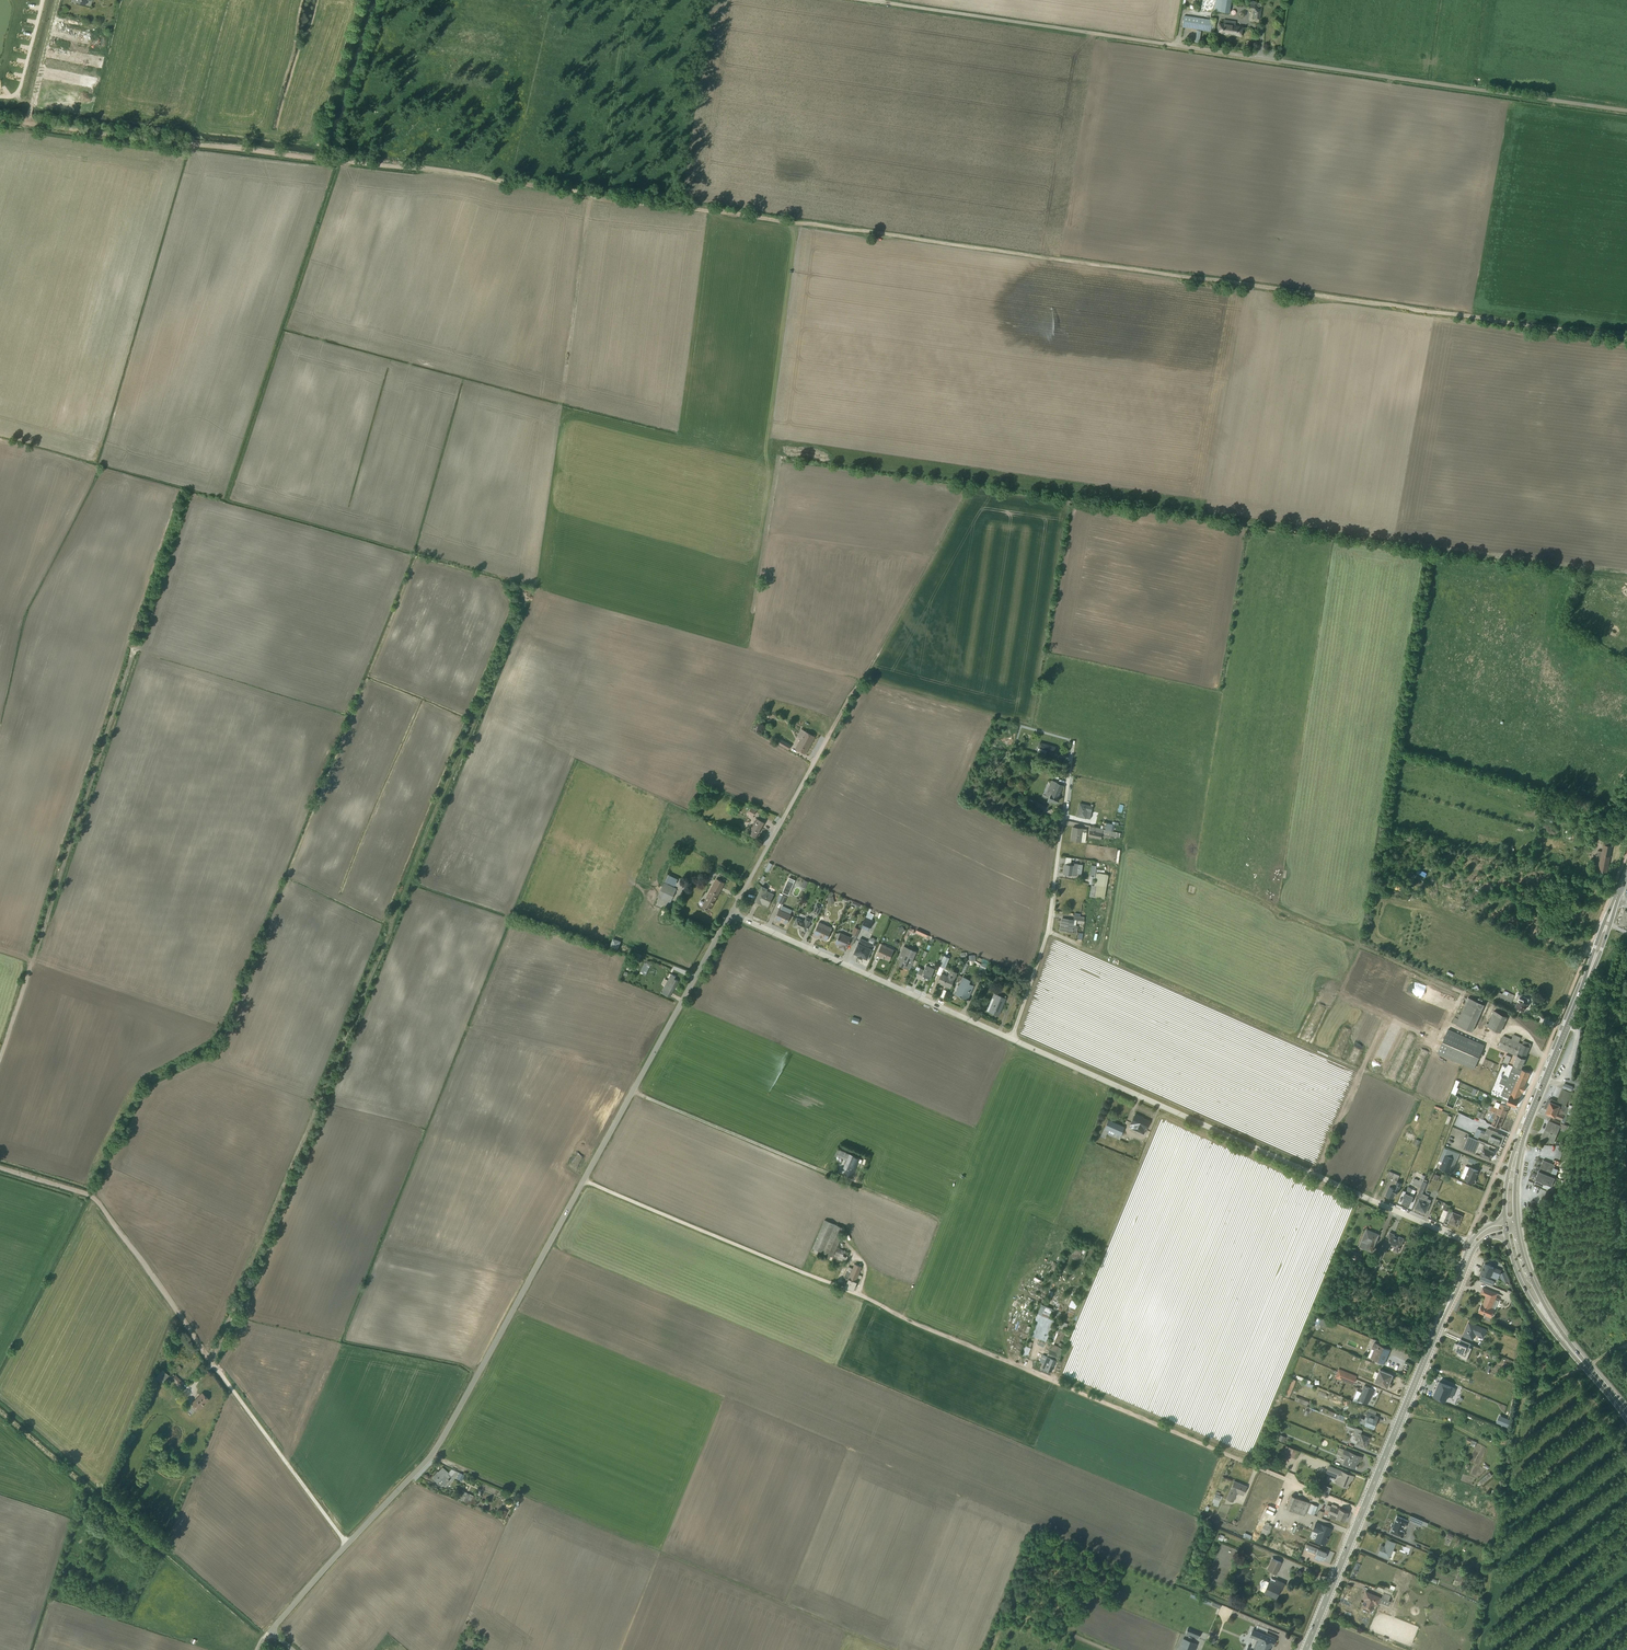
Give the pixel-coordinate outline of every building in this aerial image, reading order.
[(1253,18),(1260,19),(1261,9),(1255,8),(1253,18)] [(1184,15),(1182,27),(1211,31),(1212,20),(1184,15)] [(1234,25),(1234,24),(1223,23),(1223,24),(1219,23),(1218,32),(1222,33),(1225,34),(1225,33),(1241,36),(1242,27),(1234,25)] [(795,748),(805,753),(814,736),(801,729),(797,736),(801,738),(795,748)] [(791,745),(780,738),(777,743),(788,750),(791,745)] [(1038,747),(1037,752),(1045,754),(1047,750),(1054,752),(1055,747),(1039,742),(1038,747)] [(1055,803),(1063,785),(1051,780),(1045,795),(1049,796),(1047,803),(1050,804),(1051,801),(1055,803)] [(1045,806),(1037,802),(1034,808),(1042,812),(1045,806)] [(1093,805),(1080,802),(1076,816),(1086,818),(1088,810),(1092,811),(1093,805)] [(747,813),(753,816),(757,809),(752,805),(747,813)] [(1097,814),(1098,812),(1095,811),(1094,813),(1093,813),(1091,822),(1096,823),(1097,818),(1099,819),(1100,814),(1097,814)] [(765,823),(756,818),(747,833),(755,838),(765,823)] [(1073,827),(1071,840),(1085,842),(1087,829),(1073,827)] [(1120,837),(1121,833),(1090,827),(1088,836),(1103,839),(1103,836),(1112,838),(1112,836),(1120,837)] [(1596,868),(1596,870),(1607,872),(1613,842),(1605,840),(1604,844),(1602,851),(1598,850),(1597,854),(1595,854),(1594,863),(1596,863),(1595,868),(1596,868)] [(1066,857),(1064,873),(1077,875),(1079,863),(1077,863),(1078,859),(1075,859),(1074,864),(1070,864),(1071,858),(1066,857)] [(1097,861),(1091,860),(1090,864),(1096,865),(1096,868),(1098,869),(1099,863),(1097,862),(1097,861)] [(1104,898),(1109,875),(1096,873),(1094,886),(1092,885),(1094,877),(1090,876),(1089,885),(1091,885),(1089,896),(1104,898)] [(710,911),(724,883),(716,878),(703,902),(702,901),(700,901),(699,903),(699,904),(701,905),(701,906),(710,911)] [(670,903),(676,888),(664,883),(657,897),(670,903)] [(761,886),(755,900),(768,906),(773,894),(766,890),(767,889),(761,886)] [(783,904),(786,896),(780,893),(776,901),(783,904)] [(833,895),(826,897),(828,904),(835,902),(833,895)] [(822,906),(816,904),(812,913),(818,915),(822,906)] [(779,909),(774,919),(786,924),(791,914),(790,914),(792,910),(782,905),(780,909),(779,909)] [(869,908),(860,927),(869,930),(873,920),(871,920),(873,915),(869,914),(871,909),(869,908)] [(1625,910),(1618,925),(1626,929),(1626,911),(1625,910)] [(1074,912),(1073,919),(1076,920),(1084,921),(1084,916),(1080,916),(1081,913),(1074,912)] [(796,917),(793,925),(806,931),(809,924),(811,919),(806,917),(804,921),(796,917)] [(1076,925),(1076,920),(1073,919),(1073,920),(1062,918),(1060,929),(1077,932),(1078,926),(1076,925)] [(819,922),(813,936),(817,938),(818,936),(827,940),(832,927),(819,922)] [(851,937),(840,932),(837,933),(835,936),(836,938),(838,938),(835,943),(840,945),(839,947),(845,950),(848,943),(852,945),(861,928),(856,926),(856,927),(854,926),(851,933),(852,933),(851,937)] [(867,941),(860,938),(853,953),(858,955),(857,956),(862,958),(862,957),(867,959),(875,939),(869,936),(867,941)] [(612,937),(609,946),(618,949),(621,941),(612,937)] [(881,944),(876,955),(889,960),(894,949),(881,944)] [(908,969),(915,951),(903,946),(899,954),(903,956),(899,965),(908,969)] [(638,953),(633,965),(638,967),(642,955),(638,953)] [(939,965),(940,966),(944,968),(949,958),(944,955),(939,965)] [(641,970),(647,972),(650,964),(644,962),(641,970)] [(930,979),(931,975),(934,976),(936,972),(933,971),(934,968),(926,964),(924,969),(920,967),(915,977),(924,981),(925,977),(930,979)] [(950,989),(958,973),(950,969),(947,975),(942,973),(944,968),(940,966),(936,973),(940,975),(937,982),(950,989)] [(676,976),(671,974),(661,992),(669,997),(678,981),(674,979),(676,976)] [(970,980),(963,977),(955,993),(967,999),(973,986),(968,983),(970,980)] [(1499,992),(1497,997),(1510,1003),(1514,995),(1504,991),(1502,994),(1499,992)] [(1006,998),(994,993),(986,1010),(999,1016),(1006,998)] [(1529,999),(1517,994),(1515,999),(1518,1000),(1515,1006),(1524,1010),(1527,1004),(1529,999)] [(1454,1017),(1452,1022),(1456,1024),(1472,1032),(1484,1005),(1468,997),(1460,1014),(1457,1013),(1455,1017),(1458,1018),(1454,1017)] [(1485,1025),(1495,1030),(1494,1032),(1497,1033),(1498,1031),(1500,1032),(1507,1017),(1494,1011),(1488,1024),(1486,1023),(1485,1025)] [(1484,1045),(1448,1029),(1437,1053),(1474,1069),(1484,1045)] [(1511,1039),(1503,1035),(1501,1038),(1497,1047),(1516,1056),(1513,1064),(1521,1068),(1531,1044),(1523,1041),(1522,1043),(1519,1042),(1521,1037),(1513,1034),(1511,1039)] [(1506,1054),(1503,1062),(1508,1064),(1511,1057),(1506,1054)] [(1520,1070),(1512,1067),(1506,1080),(1501,1078),(1499,1083),(1505,1085),(1500,1095),(1508,1098),(1506,1102),(1509,1103),(1515,1106),(1516,1106),(1521,1092),(1522,1092),(1525,1085),(1524,1085),(1529,1072),(1521,1069),(1521,1070),(1520,1070)] [(1451,1093),(1455,1095),(1458,1088),(1457,1087),(1459,1081),(1456,1080),(1451,1093)] [(1569,1100),(1573,1093),(1562,1089),(1557,1101),(1551,1099),(1547,1100),(1544,1108),(1547,1109),(1545,1113),(1562,1120),(1559,1126),(1560,1126),(1560,1127),(1565,1129),(1567,1125),(1564,1124),(1564,1122),(1565,1122),(1567,1116),(1566,1116),(1567,1114),(1568,1107),(1566,1106),(1568,1100),(1569,1100)] [(1509,1107),(1508,1106),(1509,1103),(1506,1102),(1502,1100),(1501,1103),(1500,1103),(1496,1102),(1494,1107),(1491,1106),(1484,1103),(1482,1107),(1493,1111),(1505,1116),(1509,1107)] [(1478,1111),(1476,1116),(1483,1119),(1486,1110),(1483,1109),(1481,1112),(1478,1111)] [(1499,1128),(1505,1116),(1493,1111),(1489,1121),(1492,1122),(1491,1124),(1499,1128)] [(1131,1124),(1129,1127),(1144,1134),(1149,1121),(1142,1118),(1143,1117),(1134,1113),(1130,1123),(1131,1124)] [(1124,1127),(1107,1119),(1104,1126),(1105,1126),(1100,1136),(1105,1138),(1109,1130),(1120,1135),(1124,1127)] [(1560,1127),(1560,1126),(1559,1126),(1549,1121),(1542,1138),(1553,1143),(1560,1127)] [(1477,1129),(1474,1136),(1478,1138),(1479,1137),(1500,1146),(1505,1136),(1487,1128),(1485,1132),(1477,1129)] [(1494,1150),(1495,1147),(1468,1136),(1464,1148),(1490,1159),(1494,1151),(1494,1150)] [(1452,1173),(1459,1153),(1447,1148),(1447,1149),(1444,1148),(1438,1163),(1441,1164),(1440,1168),(1441,1169),(1452,1173)] [(860,1158),(838,1149),(835,1155),(846,1160),(842,1168),(846,1170),(844,1174),(851,1177),(860,1158)] [(1555,1165),(1543,1160),(1535,1179),(1540,1181),(1539,1182),(1544,1184),(1542,1187),(1547,1189),(1551,1187),(1554,1188),(1557,1178),(1555,1177),(1558,1169),(1554,1167),(1555,1165)] [(1478,1170),(1465,1165),(1460,1177),(1464,1178),(1464,1179),(1474,1183),(1476,1180),(1474,1179),(1478,1170)] [(1399,1175),(1389,1171),(1387,1176),(1393,1179),(1386,1195),(1393,1198),(1395,1193),(1396,1194),(1401,1183),(1397,1181),(1399,1175)] [(1422,1174),(1419,1180),(1415,1178),(1412,1184),(1420,1187),(1423,1179),(1424,1179),(1425,1176),(1422,1174)] [(1427,1180),(1424,1179),(1423,1179),(1420,1187),(1416,1197),(1419,1199),(1415,1208),(1425,1212),(1431,1200),(1427,1198),(1428,1196),(1423,1193),(1427,1183),(1426,1182),(1427,1180)] [(1412,1189),(1408,1187),(1403,1197),(1404,1198),(1402,1202),(1409,1205),(1415,1190),(1412,1189)] [(1448,1222),(1457,1226),(1461,1216),(1451,1211),(1448,1218),(1450,1218),(1448,1222)] [(825,1219),(812,1249),(844,1263),(849,1252),(838,1247),(842,1237),(846,1228),(825,1219)] [(1372,1252),(1379,1234),(1367,1229),(1359,1247),(1372,1252)] [(1394,1247),(1392,1251),(1397,1253),(1404,1238),(1399,1236),(1398,1238),(1393,1236),(1394,1234),(1390,1232),(1383,1246),(1388,1249),(1390,1245),(1394,1247)] [(1357,1252),(1353,1251),(1351,1258),(1371,1266),(1372,1262),(1367,1261),(1356,1256),(1357,1252)] [(1379,1255),(1376,1254),(1372,1262),(1371,1266),(1378,1269),(1381,1264),(1376,1262),(1379,1255)] [(855,1282),(862,1266),(855,1263),(852,1269),(848,1267),(844,1277),(845,1278),(842,1285),(853,1290),(856,1282),(855,1282)] [(1497,1279),(1501,1270),(1484,1263),(1481,1272),(1497,1279)] [(1508,1281),(1504,1271),(1501,1273),(1500,1276),(1502,1280),(1506,1282),(1508,1281)] [(1494,1281),(1481,1275),(1479,1280),(1493,1285),(1494,1281)] [(1510,1299),(1483,1287),(1480,1292),(1487,1295),(1483,1304),(1482,1304),(1479,1312),(1485,1314),(1483,1318),(1489,1320),(1491,1317),(1494,1311),(1499,1300),(1508,1303),(1510,1299)] [(1048,1306),(1041,1304),(1039,1310),(1045,1312),(1048,1306)] [(1072,1318),(1076,1308),(1071,1306),(1067,1316),(1072,1318)] [(1318,1316),(1316,1322),(1327,1327),(1330,1321),(1318,1316)] [(1046,1341),(1054,1320),(1048,1318),(1047,1320),(1039,1317),(1031,1334),(1046,1341)] [(1067,1323),(1061,1321),(1058,1327),(1065,1330),(1067,1323)] [(1483,1337),(1487,1329),(1469,1322),(1463,1335),(1473,1339),(1475,1334),(1483,1337)] [(1460,1357),(1466,1360),(1471,1348),(1464,1345),(1466,1341),(1460,1338),(1458,1344),(1455,1343),(1452,1349),(1458,1351),(1457,1355),(1460,1356),(1460,1357)] [(1059,1361),(1064,1349),(1060,1347),(1062,1343),(1059,1342),(1057,1346),(1052,1344),(1042,1367),(1051,1371),(1056,1360),(1059,1361)] [(1390,1349),(1374,1342),(1368,1356),(1384,1363),(1390,1349)] [(1030,1348),(1025,1345),(1022,1353),(1027,1355),(1030,1348)] [(169,1374),(162,1368),(155,1376),(162,1382),(169,1374)] [(1356,1375),(1338,1368),(1334,1377),(1353,1384),(1356,1375)] [(1378,1372),(1375,1371),(1373,1377),(1376,1378),(1374,1382),(1387,1387),(1393,1374),(1380,1369),(1378,1372)] [(174,1375),(173,1373),(171,1375),(172,1377),(171,1378),(179,1385),(183,1381),(175,1374),(174,1375)] [(1295,1380),(1291,1378),(1285,1394),(1289,1396),(1295,1380)] [(1456,1388),(1439,1381),(1437,1386),(1438,1386),(1437,1390),(1436,1389),(1433,1395),(1446,1401),(1448,1396),(1452,1397),(1456,1388)] [(1358,1394),(1356,1399),(1367,1404),(1370,1397),(1371,1397),(1374,1389),(1363,1385),(1359,1394),(1358,1394)] [(208,1398),(202,1392),(192,1402),(194,1403),(192,1406),(192,1408),(194,1410),(197,1410),(208,1398)] [(1299,1394),(1297,1393),(1294,1400),(1306,1405),(1308,1400),(1298,1396),(1299,1394)] [(1373,1427),(1377,1416),(1374,1415),(1376,1411),(1369,1408),(1367,1412),(1366,1412),(1364,1418),(1359,1417),(1358,1421),(1373,1427)] [(1329,1409),(1327,1414),(1345,1421),(1346,1417),(1329,1409)] [(1467,1419),(1480,1424),(1482,1419),(1470,1414),(1467,1419)] [(1347,1421),(1345,1425),(1353,1429),(1355,1425),(1347,1421)] [(1361,1430),(1355,1427),(1352,1434),(1355,1436),(1354,1439),(1357,1440),(1355,1443),(1365,1447),(1369,1437),(1360,1433),(1361,1430)] [(1345,1445),(1340,1443),(1339,1447),(1338,1447),(1336,1453),(1340,1455),(1340,1456),(1344,1458),(1342,1463),(1355,1468),(1358,1460),(1359,1461),(1361,1456),(1344,1449),(1345,1445)] [(1282,1453),(1296,1458),(1298,1450),(1285,1445),(1282,1453)] [(1347,1487),(1350,1479),(1351,1480),(1353,1475),(1328,1465),(1325,1472),(1337,1477),(1335,1482),(1347,1487)] [(443,1466),(432,1477),(440,1485),(442,1483),(444,1485),(449,1479),(447,1478),(455,1470),(452,1467),(448,1471),(443,1466)] [(1492,1475),(1489,1472),(1477,1482),(1480,1486),(1492,1475)] [(1247,1486),(1234,1480),(1226,1498),(1233,1501),(1237,1492),(1243,1495),(1247,1486)] [(1323,1483),(1320,1489),(1328,1493),(1331,1487),(1323,1483)] [(478,1497),(461,1490),(458,1499),(475,1505),(478,1497)] [(1217,1506),(1222,1496),(1219,1494),(1220,1492),(1216,1491),(1211,1503),(1217,1506)] [(1309,1502),(1291,1495),(1286,1508),(1304,1515),(1309,1502)] [(1317,1505),(1311,1503),(1307,1512),(1313,1514),(1317,1505)] [(1327,1504),(1325,1507),(1346,1516),(1348,1512),(1339,1508),(1338,1509),(1327,1504)] [(1325,1507),(1323,1512),(1327,1514),(1327,1513),(1330,1513),(1328,1517),(1334,1519),(1335,1517),(1344,1520),(1346,1516),(1325,1507)] [(498,1514),(504,1517),(507,1511),(501,1508),(498,1514)] [(1409,1520),(1396,1515),(1389,1532),(1402,1537),(1404,1532),(1401,1530),(1404,1524),(1406,1525),(1409,1520)] [(1411,1515),(1409,1520),(1420,1525),(1422,1520),(1411,1515)] [(1325,1545),(1328,1537),(1327,1536),(1331,1528),(1315,1522),(1311,1530),(1317,1532),(1314,1540),(1325,1545)] [(1265,1523),(1260,1534),(1264,1536),(1265,1534),(1267,1535),(1272,1526),(1268,1524),(1265,1523)] [(1381,1545),(1377,1553),(1392,1559),(1395,1551),(1392,1550),(1395,1542),(1386,1538),(1383,1546),(1381,1545)] [(1319,1557),(1323,1559),(1325,1555),(1324,1554),(1325,1552),(1326,1552),(1309,1544),(1309,1545),(1306,1543),(1303,1548),(1315,1553),(1313,1557),(1318,1559),(1319,1557)] [(1406,1544),(1405,1546),(1401,1545),(1398,1550),(1410,1555),(1413,1547),(1406,1544)] [(1281,1562),(1271,1557),(1266,1569),(1276,1573),(1281,1562)] [(1461,1584),(1464,1573),(1457,1571),(1454,1583),(1461,1584)] [(1268,1580),(1268,1581),(1266,1580),(1265,1580),(1264,1580),(1261,1581),(1261,1583),(1261,1586),(1262,1586),(1261,1589),(1261,1590),(1275,1596),(1279,1586),(1281,1587),(1283,1583),(1270,1577),(1269,1580),(1268,1580)] [(1381,1597),(1365,1590),(1362,1598),(1364,1599),(1360,1607),(1370,1611),(1373,1604),(1377,1606),(1381,1597)] [(1185,1633),(1198,1636),(1200,1629),(1187,1626),(1185,1633)] [(1270,1646),(1269,1646),(1270,1643),(1272,1644),(1272,1643),(1273,1642),(1274,1641),(1274,1639),(1275,1638),(1270,1636),(1265,1634),(1251,1629),(1249,1635),(1252,1637),(1251,1642),(1252,1642),(1251,1645),(1248,1644),(1245,1649),(1268,1649),(1270,1646)] [(1184,1639),(1180,1648),(1183,1649),(1192,1649),(1195,1643),(1184,1639)]
